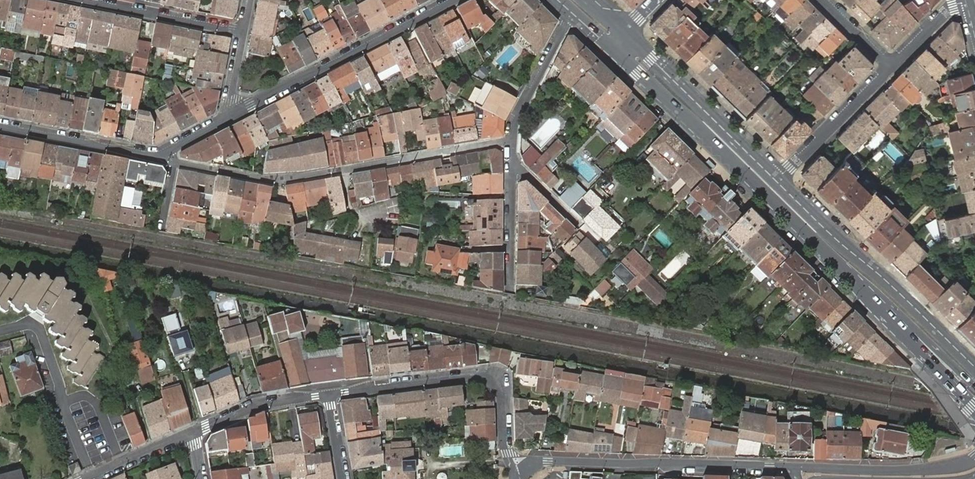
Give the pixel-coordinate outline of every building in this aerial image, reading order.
[(3,22),(2,28),(6,29),(12,0),(0,0),(0,22),(3,22)] [(6,29),(5,32),(19,35),(19,34),(26,0),(12,0),(6,29)] [(34,0),(26,0),(19,34),(39,38),(40,36),(46,2),(34,0)] [(174,0),(161,0),(160,6),(173,8),(174,0)] [(200,0),(174,0),(173,8),(197,14),(200,0)] [(210,16),(215,17),(219,0),(213,0),(210,16)] [(238,2),(226,0),(219,0),(215,17),(234,21),(238,2)] [(369,33),(356,9),(351,0),(350,0),(338,6),(356,40),(369,33)] [(389,22),(378,0),(373,0),(356,9),(369,33),(389,22)] [(412,0),(378,0),(389,22),(416,8),(412,0)] [(498,11),(497,14),(493,14),(488,20),(493,25),(504,13),(517,0),(486,0),(498,11)] [(534,0),(517,0),(504,13),(518,27),(540,5),(534,0)] [(689,11),(699,0),(684,0),(686,2),(683,6),(686,8),(689,11)] [(774,11),(785,0),(774,0),(777,3),(775,4),(771,8),(774,11)] [(784,20),(786,18),(804,0),(785,0),(774,11),(784,20)] [(793,30),(797,26),(815,8),(807,0),(804,0),(786,18),(793,25),(790,27),(793,30)] [(850,8),(858,0),(842,0),(850,8)] [(850,8),(865,22),(875,12),(879,7),(881,5),(876,0),(858,0),(850,8)] [(880,8),(905,33),(917,22),(902,5),(898,0),(888,0),(880,8)] [(917,22),(929,9),(938,0),(910,0),(902,5),(917,22)] [(275,19),(277,5),(258,1),(258,2),(255,19),(277,23),(278,20),(275,19)] [(481,16),(472,1),(455,10),(467,32),(477,27),(484,34),(493,25),(488,20),(483,15),(481,16)] [(58,5),(46,2),(40,36),(52,38),(53,34),(54,28),(58,5)] [(650,25),(663,38),(689,11),(686,8),(682,12),(672,2),(650,25)] [(69,7),(58,5),(54,28),(65,30),(69,7)] [(556,22),(540,5),(518,27),(515,30),(531,46),(529,49),(538,57),(556,22)] [(345,45),(356,40),(338,6),(334,9),(336,13),(330,16),(345,45)] [(80,9),(69,7),(65,30),(64,36),(63,39),(68,40),(67,46),(71,47),(71,44),(74,45),(75,38),(80,9)] [(334,51),(345,45),(330,16),(327,17),(321,7),(313,12),(322,30),(334,51)] [(880,8),(879,7),(875,12),(877,14),(883,20),(873,30),(891,47),(905,33),(880,8)] [(796,37),(801,42),(801,41),(825,18),(815,8),(797,26),(802,31),(796,37)] [(93,12),(80,9),(75,38),(88,40),(93,12)] [(468,44),(452,11),(438,19),(454,51),(468,44)] [(663,38),(674,49),(694,28),(696,26),(688,18),(692,14),(689,11),(663,38)] [(115,16),(93,12),(88,40),(87,43),(91,44),(93,38),(110,41),(115,16)] [(129,19),(115,16),(110,41),(109,49),(122,52),(129,19)] [(807,43),(813,49),(815,47),(835,28),(825,18),(801,41),(805,45),(807,43)] [(141,21),(129,19),(122,52),(135,54),(136,43),(141,21)] [(277,23),(255,19),(251,36),(271,40),(271,39),(273,26),(277,26),(277,23)] [(443,57),(454,51),(438,19),(426,25),(443,57)] [(960,51),(965,47),(958,23),(952,21),(938,35),(961,58),(964,54),(960,51)] [(172,28),(155,25),(150,46),(150,47),(168,50),(172,28)] [(431,64),(443,57),(426,25),(414,31),(431,64)] [(696,26),(694,28),(706,39),(709,36),(697,25),(696,26)] [(188,58),(190,48),(185,47),(188,31),(172,28),(168,50),(168,51),(174,52),(174,55),(188,58)] [(674,49),(686,60),(706,39),(694,28),(674,49)] [(827,55),(829,53),(845,37),(835,28),(815,47),(821,52),(825,57),(827,55)] [(316,61),(334,51),(322,30),(313,35),(311,31),(303,34),(304,37),(316,61)] [(203,48),(203,47),(199,45),(201,34),(188,31),(185,47),(190,48),(202,51),(203,48)] [(686,60),(698,72),(725,45),(712,33),(709,36),(706,39),(686,60)] [(212,36),(206,35),(203,47),(203,48),(209,49),(212,36)] [(948,70),(961,58),(938,35),(925,48),(945,67),(948,70)] [(231,40),(212,36),(209,49),(203,48),(202,51),(227,56),(231,40)] [(272,39),(271,39),(271,40),(251,36),(247,54),(262,57),(283,61),(278,51),(271,54),(270,57),(267,57),(269,45),(274,44),(272,39)] [(281,48),(275,37),(272,39),(274,44),(278,51),(283,61),(289,73),(290,74),(306,66),(293,43),(292,42),(281,48)] [(306,66),(316,61),(304,37),(293,43),(306,66)] [(583,48),(572,37),(567,37),(553,64),(560,71),(583,48)] [(87,43),(86,48),(108,53),(109,49),(110,41),(93,38),(91,44),(87,43)] [(404,47),(400,39),(387,46),(396,62),(401,72),(404,70),(407,77),(412,74),(413,76),(418,73),(417,72),(404,47)] [(729,41),(725,45),(736,57),(741,52),(729,41)] [(415,42),(404,47),(417,72),(428,66),(415,42)] [(136,43),(135,54),(131,75),(144,78),(150,47),(150,46),(136,43)] [(698,72),(710,84),(736,58),(736,57),(725,45),(698,72)] [(396,62),(387,46),(384,47),(392,64),(396,62)] [(853,46),(838,61),(838,62),(857,81),(873,65),(853,46)] [(385,80),(401,72),(396,62),(392,64),(384,47),(363,59),(379,90),(379,91),(386,88),(379,76),(382,75),(385,80)] [(223,76),(227,56),(202,51),(190,48),(188,58),(192,59),(193,54),(197,55),(194,70),(195,70),(223,76)] [(596,61),(583,48),(560,71),(556,78),(569,90),(570,89),(596,61)] [(945,67),(925,48),(914,59),(933,79),(945,67)] [(8,50),(6,60),(14,61),(16,52),(8,50)] [(710,84),(722,96),(748,69),(745,66),(740,71),(734,65),(739,61),(736,58),(710,84)] [(379,90),(363,59),(350,65),(358,81),(361,86),(370,82),(372,88),(375,92),(379,90)] [(936,81),(933,79),(914,59),(902,72),(921,92),(924,94),(936,81)] [(615,79),(596,61),(570,89),(588,107),(615,79)] [(745,66),(739,61),(734,65),(740,71),(745,66)] [(857,81),(838,62),(830,70),(828,68),(825,71),(847,91),(857,81)] [(170,83),(173,66),(165,64),(162,82),(170,83)] [(358,81),(350,65),(327,77),(341,103),(342,105),(350,102),(347,95),(343,89),(358,81)] [(428,66),(417,72),(418,73),(423,82),(433,76),(428,66)] [(475,74),(482,79),(488,71),(481,66),(475,74)] [(847,91),(825,71),(820,66),(812,74),(808,70),(805,74),(810,79),(835,103),(847,91)] [(722,96),(734,108),(758,83),(760,81),(748,69),(722,96)] [(220,94),(223,76),(195,70),(192,88),(220,94)] [(127,75),(110,71),(107,85),(124,89),(126,78),(127,75)] [(902,72),(891,82),(909,100),(911,102),(913,100),(914,102),(918,102),(921,98),(921,95),(920,93),(921,92),(902,72)] [(971,72),(955,77),(947,79),(951,94),(974,87),(974,86),(971,72)] [(379,76),(386,88),(389,86),(385,80),(382,75),(379,76)] [(341,103),(327,77),(315,83),(330,112),(334,110),(332,107),(341,103)] [(3,116),(8,89),(10,80),(0,78),(0,116),(3,116)] [(144,81),(126,78),(124,89),(121,103),(133,106),(132,108),(138,109),(144,81)] [(159,87),(156,81),(150,79),(152,90),(159,87)] [(629,93),(615,79),(588,107),(587,108),(601,122),(629,93)] [(823,114),(835,103),(810,79),(807,83),(811,86),(803,94),(811,102),(823,114)] [(429,94),(433,102),(446,95),(447,94),(440,80),(431,85),(434,92),(429,94)] [(347,95),(361,87),(361,86),(358,81),(343,89),(347,95)] [(760,81),(758,83),(734,108),(746,119),(770,95),(772,92),(760,81)] [(364,92),(372,88),(370,82),(361,86),(361,87),(364,92)] [(889,135),(892,138),(897,132),(887,122),(901,109),(909,100),(891,82),(864,110),(880,126),(886,132),(889,135)] [(328,113),(330,112),(315,83),(303,90),(316,115),(326,111),(328,113)] [(456,96),(459,88),(451,84),(448,92),(456,96)] [(514,100),(489,84),(476,107),(503,121),(514,100)] [(951,94),(944,95),(945,99),(949,98),(952,100),(955,111),(959,110),(974,105),(974,87),(951,94)] [(216,111),(220,94),(192,88),(191,88),(192,91),(206,118),(214,113),(216,111)] [(8,89),(3,116),(17,119),(23,95),(23,92),(8,89)] [(37,97),(38,94),(38,92),(24,89),(23,92),(23,95),(37,97)] [(316,115),(303,90),(290,97),(304,124),(317,117),(316,115)] [(206,118),(192,91),(182,96),(196,123),(206,118)] [(647,111),(629,93),(601,122),(595,128),(599,133),(604,128),(617,141),(619,139),(647,111)] [(59,103),(60,98),(38,94),(37,97),(33,122),(54,126),(59,103)] [(182,96),(181,94),(166,102),(168,105),(170,109),(181,131),(196,123),(182,96)] [(18,119),(33,122),(37,97),(23,95),(17,119),(18,119)] [(782,107),(786,104),(783,101),(780,104),(779,104),(777,107),(771,101),(774,99),(770,95),(746,119),(758,131),(782,107)] [(304,124),(290,97),(274,105),(291,137),(297,135),(294,130),(293,127),(299,124),(300,126),(304,124)] [(104,102),(89,99),(87,108),(82,132),(97,135),(104,103),(104,102)] [(424,100),(417,103),(420,109),(421,108),(427,105),(424,100)] [(816,122),(823,114),(811,102),(803,109),(816,122)] [(68,129),(73,105),(59,103),(54,126),(68,129)] [(114,138),(121,105),(104,103),(97,135),(114,138)] [(432,103),(427,105),(421,108),(422,112),(433,110),(432,103)] [(87,108),(73,105),(68,129),(82,132),(87,108)] [(161,114),(170,109),(168,105),(159,110),(161,114)] [(291,137),(274,105),(254,116),(268,142),(278,140),(274,132),(269,134),(268,131),(279,126),(285,138),(291,137)] [(959,110),(960,114),(963,115),(964,121),(958,122),(960,128),(974,123),(974,105),(959,110)] [(503,121),(476,107),(475,115),(452,116),(453,119),(454,130),(474,129),(476,141),(502,136),(503,121)] [(796,117),(793,114),(787,107),(785,109),(782,107),(758,131),(770,143),(796,117)] [(167,139),(181,131),(170,109),(161,114),(159,110),(156,111),(167,139)] [(421,121),(419,109),(392,115),(397,140),(400,153),(405,152),(403,136),(400,136),(399,132),(403,132),(402,130),(402,126),(416,123),(417,128),(417,130),(417,132),(418,142),(425,140),(421,121)] [(880,126),(864,110),(837,137),(852,153),(880,126)] [(960,114),(959,110),(955,111),(958,122),(964,121),(963,115),(960,114)] [(155,146),(167,139),(156,111),(151,113),(152,115),(153,124),(152,145),(155,146)] [(328,115),(328,113),(326,111),(316,115),(317,117),(319,120),(328,115)] [(657,120),(647,111),(619,139),(628,149),(657,120)] [(132,141),(152,145),(153,124),(152,115),(145,114),(137,112),(135,122),(132,141)] [(435,122),(441,148),(453,145),(450,119),(449,117),(448,117),(448,114),(445,115),(445,118),(445,121),(435,122)] [(397,140),(392,115),(380,117),(377,123),(378,126),(378,131),(381,144),(397,140)] [(810,128),(797,115),(796,117),(770,143),(782,155),(810,128)] [(254,116),(241,122),(255,148),(258,147),(259,151),(266,147),(265,144),(268,142),(254,116)] [(435,119),(421,121),(425,140),(427,150),(441,148),(435,122),(435,119)] [(450,119),(453,145),(476,141),(474,129),(454,130),(453,119),(450,119)] [(125,140),(132,141),(135,122),(128,121),(125,140)] [(242,155),(245,154),(243,150),(251,147),(253,150),(255,148),(241,122),(228,129),(242,155)] [(933,135),(948,131),(945,122),(930,126),(933,135)] [(960,128),(949,130),(948,131),(955,159),(974,153),(974,123),(960,128)] [(330,141),(328,128),(320,130),(322,140),(328,170),(346,166),(341,139),(338,140),(338,143),(333,144),(332,141),(330,141)] [(239,157),(242,155),(228,129),(214,137),(223,153),(223,156),(223,161),(238,155),(239,157)] [(692,154),(667,130),(646,152),(649,156),(646,160),(666,180),(692,154)] [(365,133),(365,134),(370,161),(384,159),(381,144),(378,131),(365,133)] [(365,134),(353,137),(359,164),(370,161),(365,134)] [(12,139),(0,136),(0,162),(7,163),(12,139)] [(181,159),(211,165),(211,161),(223,156),(223,153),(214,137),(180,155),(181,159)] [(328,170),(322,140),(293,146),(291,137),(285,138),(278,140),(268,142),(263,174),(299,175),(328,170)] [(359,164),(353,137),(341,139),(346,166),(359,164)] [(528,169),(540,156),(520,138),(519,154),(524,165),(528,169)] [(7,163),(6,171),(20,173),(26,141),(12,139),(7,163)] [(628,149),(619,139),(617,141),(615,143),(625,152),(628,149)] [(20,173),(20,177),(37,180),(38,176),(44,145),(26,141),(20,173)] [(528,169),(542,182),(550,174),(542,166),(549,159),(561,147),(555,141),(540,156),(528,169)] [(566,147),(571,152),(575,148),(570,143),(566,147)] [(59,148),(44,145),(38,176),(53,179),(59,148)] [(59,148),(53,179),(53,180),(66,182),(67,176),(74,177),(79,152),(59,148)] [(914,150),(910,157),(903,166),(903,167),(906,166),(924,160),(922,149),(914,150)] [(495,150),(487,151),(489,162),(490,175),(501,175),(501,153),(495,150)] [(487,151),(478,153),(479,163),(489,162),(487,151)] [(74,177),(73,184),(78,185),(79,181),(83,182),(82,189),(84,190),(91,154),(79,152),(74,177)] [(478,153),(456,157),(459,178),(468,176),(468,174),(475,173),(475,177),(480,176),(479,163),(478,153)] [(955,159),(953,159),(954,163),(953,165),(954,170),(956,172),(957,176),(974,171),(974,153),(955,159)] [(91,154),(84,190),(97,192),(104,156),(91,154)] [(692,154),(666,180),(662,185),(666,189),(674,182),(679,177),(687,185),(682,190),(674,198),(679,202),(709,171),(692,154)] [(801,173),(816,188),(836,168),(833,165),(832,166),(829,169),(820,160),(823,157),(820,154),(801,173)] [(97,192),(91,220),(116,224),(118,214),(119,208),(122,191),(124,182),(126,171),(128,161),(104,156),(97,192)] [(442,159),(433,161),(437,184),(459,179),(459,178),(456,157),(450,158),(452,166),(443,167),(442,159)] [(829,169),(832,166),(823,157),(820,160),(829,169)] [(542,166),(550,174),(557,166),(549,159),(542,166)] [(927,174),(926,166),(924,160),(906,166),(916,183),(927,174)] [(141,164),(128,161),(126,171),(140,174),(146,175),(166,178),(167,172),(165,168),(145,164),(144,167),(140,167),(141,164)] [(412,166),(400,169),(402,182),(402,184),(428,180),(429,189),(437,187),(437,184),(433,161),(412,164),(412,166)] [(852,178),(857,174),(850,167),(843,161),(836,168),(816,188),(829,201),(852,178)] [(370,172),(374,195),(375,203),(388,200),(386,186),(402,182),(400,169),(383,172),(383,170),(370,172)] [(140,174),(126,171),(124,182),(137,184),(140,174)] [(175,190),(212,196),(215,178),(179,171),(175,190)] [(957,176),(962,191),(964,190),(974,187),(974,171),(957,176)] [(370,172),(352,175),(354,190),(357,208),(361,207),(359,200),(362,200),(362,197),(374,195),(370,172)] [(542,182),(548,188),(556,180),(550,174),(542,182)] [(144,184),(164,187),(166,178),(146,175),(144,184)] [(471,180),(472,195),(473,195),(502,193),(501,175),(490,175),(480,176),(475,177),(471,177),(471,180)] [(339,177),(334,178),(339,204),(337,204),(339,213),(345,211),(340,177),(339,177)] [(679,177),(674,182),(682,190),(687,185),(679,177)] [(215,178),(212,196),(211,200),(209,214),(222,217),(222,213),(229,181),(215,178)] [(325,180),(329,203),(330,206),(332,206),(333,215),(339,213),(337,204),(339,204),(334,178),(325,180)] [(870,194),(852,178),(829,201),(846,218),(870,194)] [(323,180),(302,184),(305,202),(326,199),(323,180)] [(305,202),(306,207),(329,203),(325,180),(323,180),(326,199),(305,202)] [(244,184),(229,181),(222,213),(237,217),(244,184)] [(538,211),(545,203),(524,182),(518,185),(517,212),(537,212),(538,211)] [(708,186),(704,182),(685,201),(689,206),(686,209),(695,217),(698,214),(702,217),(728,190),(724,185),(718,192),(710,185),(708,186)] [(237,217),(237,219),(247,221),(247,224),(251,224),(258,186),(244,184),(237,217)] [(302,184),(285,187),(288,207),(289,210),(306,207),(305,202),(302,184)] [(571,210),(584,196),(585,195),(574,184),(559,199),(571,210)] [(250,227),(263,229),(265,219),(268,203),(272,189),(258,186),(251,224),(250,227)] [(964,190),(970,212),(974,211),(974,187),(964,190)] [(585,195),(584,196),(595,207),(582,220),(607,243),(621,228),(598,207),(604,202),(590,189),(585,195)] [(875,189),(870,194),(846,218),(864,235),(889,208),(875,194),(877,192),(875,189)] [(211,200),(212,196),(175,190),(172,204),(191,207),(199,209),(202,210),(204,199),(211,200)] [(733,195),(728,190),(702,217),(708,223),(704,227),(712,234),(715,230),(720,235),(742,212),(736,207),(734,210),(727,202),(733,195)] [(133,193),(122,191),(119,208),(136,212),(137,207),(131,206),(133,196),(133,193)] [(139,208),(141,197),(133,196),(131,206),(137,207),(139,208)] [(571,210),(582,220),(595,207),(584,196),(571,210)] [(459,226),(459,231),(469,230),(502,229),(502,199),(468,202),(468,206),(474,206),(474,218),(478,218),(478,226),(474,226),(459,226)] [(288,207),(268,203),(265,219),(292,225),(290,215),(289,210),(288,207)] [(549,233),(552,231),(563,220),(545,203),(538,211),(551,224),(546,228),(545,230),(549,233)] [(172,204),(169,218),(206,226),(207,226),(208,220),(197,218),(198,215),(190,214),(191,207),(172,204)] [(900,227),(907,221),(892,206),(889,208),(864,235),(878,250),(900,227)] [(763,224),(748,209),(733,227),(707,255),(710,258),(722,247),(720,245),(726,240),(737,251),(739,249),(763,224)] [(970,212),(954,216),(936,220),(939,234),(940,237),(947,235),(947,236),(974,229),(974,211),(970,212)] [(517,212),(517,224),(536,225),(537,212),(517,212)] [(118,214),(116,224),(141,229),(142,219),(118,214)] [(936,220),(936,217),(926,223),(937,235),(939,234),(936,220)] [(169,218),(166,233),(176,235),(178,228),(205,233),(206,226),(169,218)] [(562,242),(574,231),(563,220),(552,231),(562,242)] [(292,250),(293,256),(298,257),(297,251),(316,254),(315,260),(343,265),(344,259),(356,261),(360,243),(304,234),(305,223),(292,226),(292,227),(292,250)] [(517,224),(516,236),(536,237),(536,225),(517,224)] [(780,240),(763,224),(739,249),(756,265),(780,240)] [(420,229),(400,226),(395,260),(412,263),(415,240),(417,241),(420,229)] [(878,250),(890,261),(912,238),(900,227),(878,250)] [(502,245),(502,229),(469,230),(470,233),(474,233),(474,242),(470,242),(470,246),(502,245)] [(546,237),(552,252),(562,242),(552,231),(549,233),(546,237)] [(206,233),(205,239),(217,241),(218,235),(206,233)] [(538,252),(543,252),(543,237),(536,237),(516,236),(516,251),(538,252)] [(382,266),(390,267),(393,254),(391,254),(393,241),(378,238),(374,258),(383,259),(382,266)] [(607,260),(586,238),(570,254),(591,275),(607,260)] [(890,261),(905,276),(917,263),(926,253),(912,238),(890,261)] [(792,253),(780,240),(756,265),(768,278),(772,274),(792,253)] [(440,268),(439,274),(453,276),(458,250),(435,245),(433,252),(428,251),(425,268),(431,269),(431,266),(440,268)] [(516,251),(515,265),(538,265),(538,252),(516,251)] [(652,270),(632,251),(616,268),(636,286),(640,282),(647,275),(652,270)] [(803,263),(792,253),(772,274),(778,280),(774,283),(778,287),(782,284),(803,263)] [(470,287),(502,293),(502,254),(467,254),(466,263),(469,263),(469,261),(479,261),(478,283),(471,282),(470,287)] [(552,267),(545,259),(539,265),(538,265),(515,265),(515,285),(539,286),(539,278),(539,272),(545,272),(546,272),(552,267)] [(811,271),(803,263),(782,284),(789,292),(787,293),(792,299),(811,280),(806,276),(811,271)] [(905,276),(931,302),(944,289),(933,279),(917,263),(905,276)] [(430,272),(439,274),(440,268),(431,266),(431,269),(430,272)] [(636,286),(616,268),(611,273),(626,287),(625,288),(630,293),(636,286)] [(105,280),(109,272),(95,269),(101,288),(107,286),(105,280)] [(815,275),(811,271),(806,276),(811,280),(815,275)] [(46,313),(45,316),(42,317),(41,321),(46,324),(48,323),(52,327),(50,329),(48,330),(47,333),(52,336),(54,336),(59,338),(56,342),(54,342),(54,346),(58,349),(61,348),(65,350),(62,353),(61,354),(60,358),(65,362),(67,361),(71,363),(69,366),(67,367),(66,371),(70,374),(73,373),(77,375),(75,378),(74,379),(73,383),(77,386),(80,384),(83,387),(99,364),(103,363),(103,359),(97,355),(95,356),(92,354),(94,350),(96,350),(96,346),(92,344),(90,344),(87,342),(89,338),(90,338),(90,334),(86,331),(84,332),(80,329),(82,325),(84,325),(84,321),(79,318),(78,319),(74,316),(75,313),(78,313),(78,309),(73,306),(71,307),(67,304),(69,301),(72,300),(72,296),(67,293),(66,294),(62,291),(63,287),(59,282),(51,281),(49,284),(46,281),(46,280),(41,276),(37,278),(37,281),(35,284),(33,282),(32,279),(27,276),(23,278),(24,280),(21,283),(18,281),(18,279),(13,275),(10,277),(10,280),(8,283),(4,280),(4,278),(0,275),(0,311),(3,314),(6,312),(6,310),(9,306),(12,308),(13,310),(17,314),(20,312),(20,310),(22,307),(26,309),(27,311),(31,314),(34,312),(34,310),(36,307),(46,313)] [(640,282),(663,303),(669,295),(647,275),(640,282)] [(815,275),(811,280),(815,284),(820,280),(815,275)] [(967,291),(954,278),(944,289),(931,302),(944,314),(965,293),(967,291)] [(815,284),(811,280),(792,299),(798,304),(800,301),(807,308),(809,307),(828,287),(820,280),(815,284)] [(600,298),(611,287),(605,281),(594,292),(600,298)] [(842,301),(828,287),(809,307),(811,309),(814,306),(821,314),(818,316),(823,321),(842,301)] [(189,297),(186,288),(179,291),(182,300),(189,297)] [(965,293),(944,314),(957,327),(974,309),(974,302),(965,293)] [(589,304),(585,300),(578,307),(584,308),(589,304)] [(852,311),(842,301),(823,321),(820,324),(823,327),(826,324),(832,329),(828,332),(830,334),(852,311)] [(814,306),(811,309),(818,316),(821,314),(814,306)] [(957,327),(974,344),(974,309),(957,327)] [(863,322),(852,311),(830,334),(841,344),(847,337),(863,322)] [(325,383),(340,382),(336,356),(301,361),(295,342),(289,344),(286,333),(289,332),(290,335),(292,334),(297,332),(296,327),(300,325),(297,314),(281,318),(280,314),(266,318),(271,333),(275,332),(276,336),(293,389),(311,386),(325,383)] [(161,317),(163,334),(178,331),(176,315),(161,317)] [(248,348),(242,327),(239,318),(229,321),(228,316),(218,319),(228,354),(248,348)] [(873,332),(863,322),(847,337),(858,348),(873,332)] [(255,323),(242,327),(248,348),(261,345),(255,323)] [(826,324),(823,327),(828,332),(832,329),(826,324)] [(193,333),(198,345),(205,343),(201,330),(193,333)] [(193,352),(186,332),(167,338),(174,358),(193,352)] [(295,342),(292,334),(290,335),(289,332),(286,333),(289,344),(295,342)] [(343,355),(342,347),(306,353),(300,332),(297,332),(292,334),(295,342),(301,361),(336,356),(343,355)] [(910,368),(873,332),(858,348),(872,362),(910,368)] [(287,390),(293,389),(276,336),(272,337),(280,364),(287,390)] [(347,381),(367,378),(361,337),(341,340),(342,347),(343,355),(347,381)] [(858,348),(847,337),(841,344),(840,346),(851,356),(858,348)] [(373,378),(389,375),(385,346),(372,348),(371,339),(366,339),(373,378)] [(444,369),(462,367),(459,349),(448,347),(448,341),(440,339),(440,342),(441,347),(441,348),(444,369)] [(12,355),(9,342),(0,344),(0,358),(12,355)] [(427,371),(444,369),(441,348),(439,348),(438,347),(429,347),(428,343),(423,344),(424,348),(427,371)] [(389,375),(409,373),(405,350),(404,344),(385,346),(389,375)] [(409,373),(427,371),(424,348),(419,348),(417,346),(412,347),(409,349),(405,350),(409,373)] [(462,367),(474,366),(470,347),(458,346),(459,349),(462,367)] [(490,364),(497,363),(499,351),(492,350),(489,349),(489,364),(490,364)] [(505,367),(506,367),(507,353),(505,352),(499,351),(497,363),(505,367)] [(21,398),(44,390),(30,354),(16,359),(18,365),(10,368),(21,398)] [(340,382),(347,381),(343,355),(336,356),(340,382)] [(549,394),(550,388),(551,380),(548,380),(551,364),(519,359),(517,375),(537,378),(535,392),(549,394)] [(287,390),(280,364),(255,370),(262,394),(287,390)] [(215,412),(238,403),(234,388),(227,365),(223,367),(224,370),(205,378),(207,386),(215,412)] [(603,377),(604,371),(579,366),(578,373),(603,377)] [(141,370),(140,370),(144,383),(155,380),(151,367),(141,370)] [(557,371),(553,370),(551,380),(550,388),(563,390),(564,389),(575,391),(578,374),(566,373),(566,376),(556,375),(557,371)] [(619,400),(624,374),(604,371),(603,377),(600,395),(616,398),(615,404),(618,404),(619,400)] [(603,377),(578,373),(578,374),(575,391),(574,397),(584,399),(585,393),(595,394),(594,400),(599,401),(600,395),(603,377)] [(643,383),(644,378),(624,374),(619,400),(639,404),(639,400),(643,383)] [(8,403),(5,390),(3,390),(0,378),(0,405),(8,403)] [(656,383),(656,380),(644,378),(643,383),(639,400),(659,405),(658,410),(666,411),(669,390),(663,389),(664,384),(656,383)] [(215,412),(207,386),(193,391),(202,418),(215,412)] [(238,403),(246,399),(242,386),(234,388),(238,403)] [(464,405),(461,386),(437,388),(441,423),(448,423),(446,416),(444,416),(444,407),(464,405)] [(174,431),(191,423),(179,387),(162,393),(174,431)] [(683,441),(706,444),(709,430),(712,412),(704,410),(704,409),(704,406),(700,405),(702,394),(698,394),(699,388),(693,387),(691,399),(690,407),(683,441)] [(441,423),(437,388),(422,390),(426,415),(436,414),(437,424),(441,423)] [(426,415),(422,390),(407,392),(410,416),(411,417),(426,415)] [(410,416),(407,392),(392,394),(395,417),(398,417),(397,412),(406,412),(407,416),(410,416)] [(395,417),(392,394),(377,396),(378,410),(379,424),(379,432),(386,431),(384,418),(384,414),(391,413),(392,418),(395,417)] [(600,395),(599,401),(615,404),(616,398),(600,395)] [(344,423),(344,424),(360,421),(369,419),(368,413),(362,414),(361,406),(365,405),(364,397),(340,400),(344,423)] [(152,440),(170,432),(160,398),(146,403),(145,399),(139,401),(152,440)] [(663,437),(683,441),(690,407),(691,399),(685,398),(681,413),(668,411),(668,414),(665,430),(663,437)] [(495,422),(494,399),(478,401),(478,408),(467,409),(467,425),(470,424),(495,422)] [(534,432),(543,432),(544,426),(545,416),(533,416),(528,413),(527,400),(513,399),(514,440),(533,441),(532,436),(534,432)] [(639,404),(619,400),(618,404),(618,405),(618,406),(638,410),(638,406),(639,404)] [(638,406),(658,410),(659,405),(639,400),(639,404),(638,406)] [(736,438),(761,443),(766,409),(762,409),(762,412),(747,410),(748,403),(742,401),(738,427),(736,438)] [(766,409),(761,443),(775,445),(775,424),(775,412),(768,411),(770,401),(767,401),(766,409)] [(134,448),(146,443),(134,414),(126,416),(124,408),(120,409),(134,448)] [(787,424),(787,451),(809,451),(809,412),(788,411),(787,424)] [(256,418),(248,419),(252,442),(266,440),(264,425),(269,424),(267,412),(260,414),(256,416),(256,418)] [(317,412),(298,415),(302,444),(304,455),(314,454),(311,438),(321,437),(319,432),(320,431),(317,412)] [(632,454),(660,455),(663,437),(665,430),(668,414),(663,413),(659,429),(638,425),(632,454)] [(860,433),(860,435),(870,435),(871,429),(876,430),(875,436),(877,438),(876,443),(874,445),(873,450),(875,452),(903,457),(907,435),(905,434),(905,429),(885,425),(885,423),(860,418),(860,433)] [(360,421),(344,424),(347,443),(363,440),(360,421)] [(495,441),(495,422),(470,424),(471,437),(468,437),(465,437),(465,443),(495,441)] [(704,456),(733,456),(736,438),(738,427),(720,424),(719,425),(713,424),(712,430),(709,430),(706,444),(704,456)] [(775,445),(775,451),(787,451),(787,424),(775,424),(775,445)] [(628,427),(625,441),(632,442),(634,428),(628,427)] [(205,443),(210,472),(230,469),(227,450),(224,433),(224,429),(210,435),(208,438),(205,443)] [(243,429),(224,433),(227,450),(246,447),(243,429)] [(930,447),(933,431),(922,429),(920,445),(930,447)] [(383,478),(415,478),(413,449),(410,448),(410,442),(393,443),(392,445),(385,445),(385,439),(387,437),(393,436),(393,431),(386,431),(379,432),(379,437),(380,451),(382,451),(382,460),(383,464),(383,466),(386,465),(387,472),(382,472),(383,478)] [(564,452),(589,453),(592,436),(568,431),(564,452)] [(610,454),(612,441),(613,434),(604,433),(593,432),(592,436),(589,453),(607,454),(610,454)] [(825,458),(842,459),(842,433),(825,432),(825,440),(825,458)] [(842,459),(860,459),(860,435),(860,433),(842,433),(842,459)] [(347,443),(351,469),(373,465),(372,463),(382,460),(382,451),(380,451),(379,437),(363,440),(347,443)] [(814,458),(825,458),(825,440),(821,440),(820,443),(815,442),(814,458)] [(610,454),(618,454),(620,443),(612,441),(610,454)] [(292,444),(273,447),(276,462),(270,463),(271,466),(272,473),(273,478),(279,478),(277,472),(291,470),(293,478),(297,478),(297,477),(292,446),(292,444)] [(308,476),(304,455),(302,444),(292,446),(297,477),(301,477),(308,476)] [(328,451),(314,454),(304,455),(308,476),(308,478),(333,478),(328,451)] [(242,462),(243,467),(246,466),(255,465),(253,453),(245,455),(246,461),(242,462)] [(73,476),(82,472),(78,463),(69,467),(73,476)] [(173,465),(148,475),(149,478),(179,478),(173,465)] [(210,472),(212,478),(248,478),(246,466),(243,467),(230,469),(210,472)] [(21,470),(0,475),(0,478),(23,478),(21,470)] [(603,472),(591,471),(591,476),(583,475),(584,471),(570,471),(569,478),(602,478),(603,472)]
